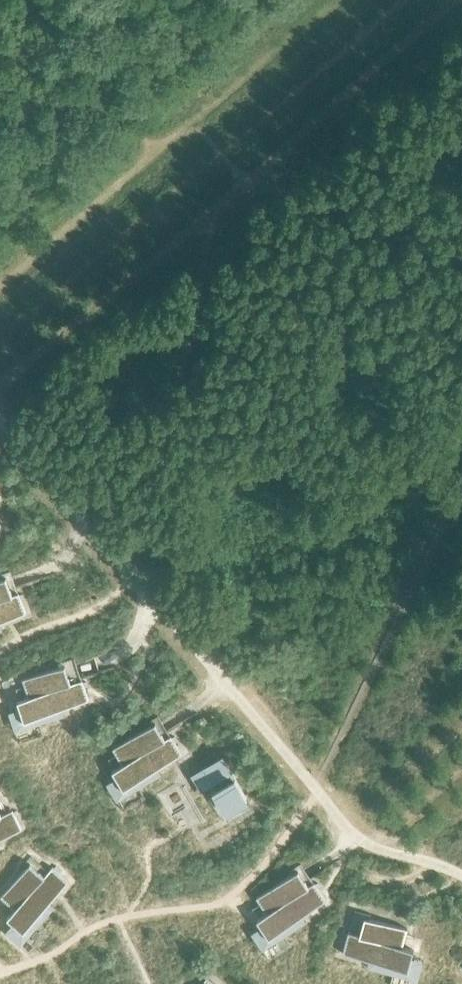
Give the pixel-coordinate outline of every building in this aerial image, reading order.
[(0,579),(0,599),(7,596),(13,594),(6,576),(1,578),(0,579)] [(25,613),(21,601),(18,593),(13,594),(7,596),(0,599),(0,622),(25,613)] [(64,665),(22,678),(28,697),(70,683),(64,665)] [(28,697),(17,700),(20,708),(24,721),(32,718),(88,700),(84,687),(81,679),(70,683),(28,697)] [(150,724),(112,747),(122,763),(160,741),(165,738),(155,721),(150,724)] [(122,763),(111,769),(116,777),(122,788),(130,784),(172,759),(181,754),(174,742),(170,735),(165,738),(160,741),(122,763)] [(222,757),(203,769),(204,771),(227,809),(246,797),(234,778),(230,780),(226,772),(230,770),(222,757)] [(13,833),(21,830),(15,818),(12,810),(1,815),(0,815),(0,839),(13,833)] [(0,896),(14,909),(44,875),(29,863),(0,896)] [(14,909),(6,917),(13,923),(23,932),(28,926),(68,881),(58,872),(51,867),(44,875),(14,909)] [(293,873),(256,897),(267,913),(304,889),(309,885),(298,870),(293,873)] [(267,913),(257,920),(261,926),(269,938),(325,900),(318,889),(313,882),(309,885),(304,889),(267,913)] [(364,917),(359,935),(402,946),(407,928),(364,917)] [(348,932),(342,953),(399,968),(408,970),(411,958),(413,949),(402,946),(359,935),(348,932)]
